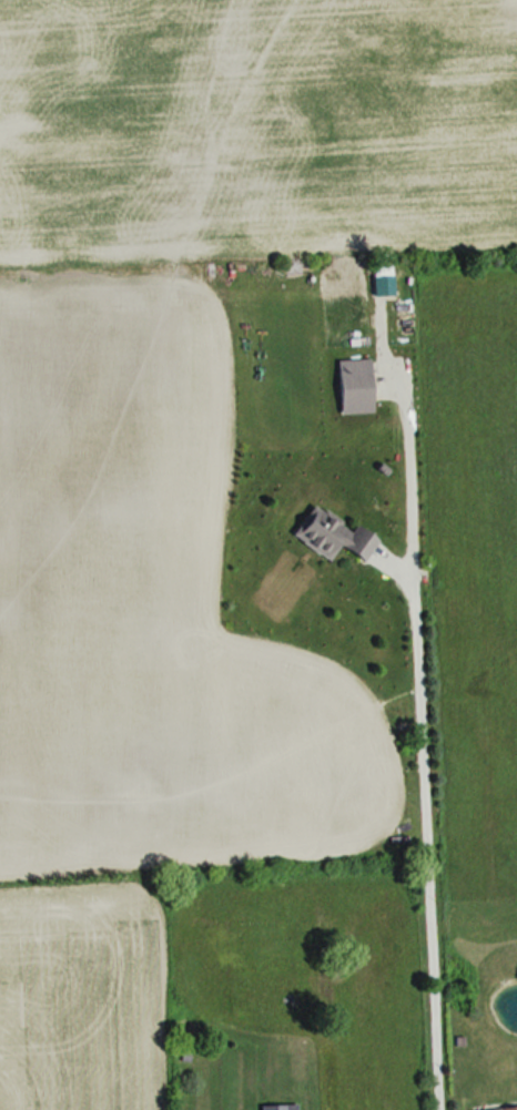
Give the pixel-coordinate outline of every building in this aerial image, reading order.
[(337,360),(339,415),(372,414),(370,359),(337,360)] [(335,559),(342,547),(365,560),(373,547),(382,552),(386,546),(364,533),(362,536),(311,505),(294,534),(335,559)]
